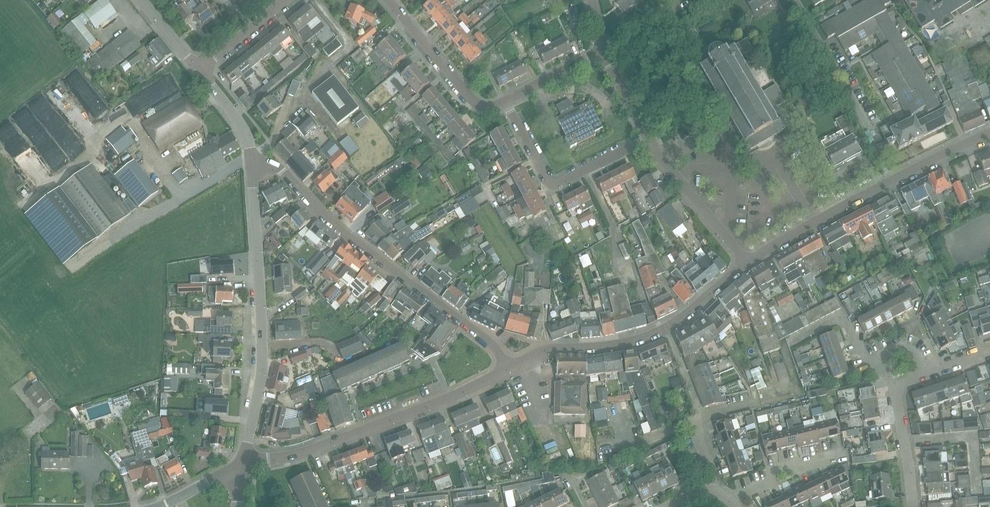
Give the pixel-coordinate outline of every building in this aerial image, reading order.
[(96,4),(85,13),(97,29),(116,14),(106,0),(102,0),(96,4)] [(173,6),(176,10),(185,21),(192,15),(180,0),(173,6)] [(199,0),(193,0),(192,2),(198,10),(194,14),(203,25),(213,17),(199,0)] [(432,18),(442,9),(435,0),(433,0),(423,8),(432,18)] [(453,0),(447,5),(448,6),(443,10),(442,9),(432,18),(439,27),(450,18),(454,14),(450,9),(456,4),(453,0)] [(625,13),(641,0),(617,0),(621,5),(620,6),(625,13)] [(772,0),(745,0),(753,12),(772,0)] [(775,0),(785,15),(790,11),(783,0),(775,0)] [(868,0),(867,0),(852,9),(859,21),(875,12),(868,0)] [(875,12),(891,3),(889,0),(868,0),(875,12)] [(922,28),(934,21),(940,30),(954,21),(950,15),(958,10),(961,15),(973,8),(974,8),(987,0),(947,0),(934,9),(928,0),(904,0),(922,28)] [(530,13),(533,18),(550,9),(547,4),(530,13)] [(326,22),(323,25),(307,6),(298,14),(315,36),(324,28),(329,33),(332,30),(326,22)] [(345,18),(359,24),(359,26),(363,28),(365,27),(367,22),(372,24),(375,17),(351,6),(345,18)] [(859,21),(852,9),(837,18),(844,30),(859,21)] [(874,18),(883,34),(895,27),(886,12),(874,18)] [(46,20),(54,29),(57,27),(57,28),(62,23),(59,19),(54,13),(48,17),(49,18),(46,20)] [(458,18),(462,22),(468,18),(464,13),(458,18)] [(315,36),(298,14),(288,22),(306,43),(315,36)] [(439,27),(447,36),(458,27),(457,26),(450,18),(439,27)] [(471,22),(468,18),(462,22),(466,27),(471,22)] [(844,30),(837,18),(821,27),(828,39),(844,30)] [(860,42),(876,33),(869,21),(853,30),(860,42)] [(447,36),(455,45),(465,36),(470,32),(466,27),(462,22),(457,26),(458,27),(447,36)] [(281,27),(271,36),(279,45),(289,37),(281,27)] [(883,34),(891,50),(904,43),(895,27),(883,34)] [(372,28),(364,34),(355,41),(359,46),(376,33),(372,28)] [(129,30),(121,37),(88,63),(100,78),(141,46),(129,30)] [(844,51),(860,42),(853,30),(837,39),(844,51)] [(473,36),(477,41),(483,36),(479,31),(473,36)] [(271,36),(261,44),(270,53),(272,57),(282,49),(279,45),(271,36)] [(455,45),(462,54),(473,45),(465,36),(455,45)] [(487,40),(483,36),(477,41),(481,45),(487,40)] [(160,38),(152,45),(147,48),(154,57),(150,60),(156,68),(172,55),(160,38)] [(368,56),(376,65),(397,47),(389,38),(377,48),(368,56)] [(565,38),(552,45),(558,57),(571,50),(565,38)] [(323,50),(329,57),(342,46),(336,39),(323,50)] [(708,60),(708,61),(708,62),(700,67),(715,93),(714,94),(715,94),(714,95),(718,102),(712,105),(722,123),(730,118),(744,141),(742,142),(748,151),(784,130),(779,122),(782,120),(775,107),(785,101),(775,84),(760,93),(739,58),(752,51),(746,41),(733,48),(732,46),(723,50),(721,48),(719,48),(716,47),(713,48),(712,48),(710,50),(709,51),(708,52),(708,54),(707,57),(708,60)] [(891,50),(900,65),(913,58),(904,43),(891,50)] [(261,44),(252,52),(260,61),(270,53),(261,44)] [(309,44),(304,48),(312,58),(317,53),(309,44)] [(473,45),(462,54),(470,63),(481,54),(473,45)] [(558,57),(552,45),(538,52),(544,64),(558,57)] [(972,52),(975,59),(989,53),(987,45),(972,52)] [(397,47),(376,65),(384,74),(405,56),(397,47)] [(872,54),(881,69),(893,63),(884,47),(872,54)] [(351,57),(357,64),(367,57),(360,49),(351,57)] [(252,52),(242,59),(251,69),(260,61),(252,52)] [(303,54),(293,62),(297,67),(307,59),(303,54)] [(964,55),(942,65),(953,90),(947,92),(965,133),(985,124),(975,101),(982,99),(979,91),(977,82),(974,68),(974,69),(971,63),(968,64),(964,55)] [(900,65),(909,81),(921,74),(913,58),(900,65)] [(232,67),(241,77),(244,82),(254,73),(251,69),(242,59),(232,67)] [(520,61),(507,68),(513,80),(527,73),(520,61)] [(297,67),(293,62),(283,70),(287,74),(297,67)] [(881,69),(890,85),(902,78),(893,63),(881,69)] [(767,64),(761,67),(768,81),(775,78),(767,64)] [(400,76),(408,86),(421,75),(413,65),(400,76)] [(241,77),(232,67),(223,75),(232,85),(241,77)] [(513,80),(507,68),(493,75),(500,87),(513,80)] [(287,74),(283,70),(274,78),(277,82),(287,74)] [(909,81),(918,96),(930,90),(921,74),(909,81)] [(421,75),(408,86),(416,95),(429,84),(421,75)] [(312,93),(337,126),(359,109),(334,77),(312,93)] [(277,82),(274,78),(264,85),(268,90),(277,82)] [(890,85),(899,101),(911,94),(902,78),(890,85)] [(405,89),(397,80),(392,83),(400,93),(405,89)] [(977,82),(979,91),(982,99),(989,121),(989,97),(986,85),(983,87),(980,80),(977,82)] [(288,94),(295,97),(300,84),(293,81),(288,94)] [(268,90),(264,85),(254,93),(258,98),(268,90)] [(412,99),(405,89),(400,93),(408,102),(412,99)] [(421,99),(430,109),(441,99),(433,89),(421,99)] [(928,113),(937,107),(940,106),(930,90),(918,96),(928,113)] [(36,103),(80,157),(93,146),(50,93),(36,103)] [(258,98),(254,93),(249,98),(246,94),(239,100),(246,109),(253,103),(253,102),(258,98)] [(96,109),(111,102),(107,94),(92,101),(96,109)] [(908,117),(911,115),(920,110),(911,94),(899,101),(908,117)] [(274,96),(266,102),(258,109),(266,119),(282,106),(274,96)] [(865,99),(869,106),(875,103),(872,96),(865,99)] [(185,97),(177,103),(143,124),(160,151),(203,125),(185,97)] [(430,109),(438,119),(450,109),(441,99),(430,109)] [(565,139),(570,149),(577,145),(576,143),(594,134),(595,136),(593,132),(603,127),(590,102),(574,110),(569,100),(564,102),(561,104),(556,106),(561,116),(556,119),(566,138),(565,139)] [(842,132),(838,134),(809,150),(825,180),(828,179),(832,173),(845,166),(844,163),(861,154),(852,136),(847,139),(843,131),(854,125),(841,101),(829,107),(842,132)] [(406,112),(414,121),(419,117),(417,115),(420,113),(414,105),(406,112)] [(91,121),(90,121),(88,106),(72,108),(73,120),(81,119),(82,126),(91,125),(91,121)] [(438,119),(447,129),(458,119),(450,109),(438,119)] [(923,114),(913,119),(894,129),(891,123),(880,129),(886,142),(886,143),(888,147),(895,143),(898,150),(923,138),(923,137),(952,123),(945,109),(925,119),(923,114)] [(370,110),(361,115),(364,120),(373,115),(370,110)] [(304,138),(304,137),(316,127),(310,121),(311,119),(305,112),(292,125),(297,130),(304,138)] [(424,113),(419,117),(414,121),(423,131),(427,128),(425,125),(431,121),(424,113)] [(447,129),(455,138),(467,129),(458,119),(447,129)] [(286,140),(297,130),(292,125),(282,135),(286,140)] [(106,139),(119,155),(139,139),(131,129),(127,133),(122,126),(106,139)] [(36,139),(29,132),(27,135),(18,128),(9,138),(24,152),(36,139)] [(437,138),(427,128),(423,131),(432,142),(437,138)] [(467,129),(455,138),(451,142),(460,152),(476,139),(467,129)] [(490,135),(496,148),(509,141),(502,129),(490,135)] [(682,140),(689,136),(685,130),(679,134),(682,140)] [(348,139),(358,152),(367,144),(356,132),(348,139)] [(211,145),(206,148),(191,157),(203,178),(226,164),(223,158),(240,149),(231,133),(219,140),(217,138),(210,142),(211,145)] [(437,138),(432,142),(440,151),(445,148),(437,138)] [(274,150),(286,164),(300,152),(295,147),(292,149),(285,141),(274,150)] [(312,141),(310,143),(305,148),(307,151),(315,145),(312,141)] [(496,148),(502,159),(515,152),(509,141),(496,148)] [(335,145),(326,152),(332,158),(340,150),(335,145)] [(453,158),(445,148),(440,151),(449,162),(453,158)] [(469,148),(465,150),(464,151),(471,162),(476,159),(469,148)] [(341,151),(328,163),(335,170),(348,158),(341,151)] [(300,152),(286,164),(303,183),(313,173),(311,170),(314,168),(300,152)] [(409,152),(399,159),(404,164),(413,158),(409,152)] [(502,159),(497,161),(503,173),(521,164),(515,152),(502,159)] [(979,158),(984,171),(986,178),(989,176),(989,155),(979,158)] [(482,170),(476,159),(471,162),(477,173),(482,170)] [(359,160),(353,164),(357,169),(363,165),(359,160)] [(396,169),(402,166),(400,160),(393,163),(396,169)] [(114,176),(138,208),(159,192),(134,161),(114,176)] [(118,199),(92,165),(27,214),(65,264),(131,214),(130,214),(137,209),(129,198),(122,203),(119,198),(118,199)] [(629,165),(618,171),(624,184),(625,184),(630,195),(641,190),(638,184),(629,165)] [(172,175),(180,184),(188,178),(181,168),(172,175)] [(27,184),(33,176),(26,169),(19,177),(27,184)] [(329,169),(321,177),(314,184),(323,193),(338,179),(329,169)] [(511,176),(517,187),(530,180),(524,169),(511,176)] [(450,180),(456,177),(453,170),(447,173),(450,180)] [(489,181),(482,170),(477,173),(484,184),(489,181)] [(927,178),(940,204),(943,202),(939,194),(951,187),(946,177),(947,176),(945,171),(943,172),(943,170),(927,178)] [(618,171),(607,177),(620,201),(626,198),(620,186),(624,184),(618,171)] [(986,178),(984,171),(974,174),(978,188),(988,184),(986,178)] [(639,180),(643,187),(654,181),(651,174),(639,180)] [(620,201),(607,177),(596,182),(603,195),(608,192),(611,197),(610,197),(613,204),(620,201)] [(937,205),(940,204),(927,178),(901,191),(907,204),(901,207),(908,219),(913,217),(911,211),(920,207),(917,202),(929,196),(934,207),(937,205)] [(517,187),(522,197),(535,191),(530,180),(517,187)] [(654,181),(643,187),(647,194),(658,188),(654,181)] [(480,194),(491,190),(489,182),(477,186),(480,194)] [(953,185),(962,204),(969,201),(959,182),(953,185)] [(335,207),(344,215),(362,195),(356,190),(358,187),(353,183),(340,197),(342,199),(335,207)] [(501,187),(504,193),(511,189),(508,183),(501,187)] [(279,184),(271,188),(278,202),(286,198),(289,203),(293,201),(288,190),(284,192),(279,184)] [(278,202),(271,188),(262,192),(267,202),(262,204),(267,212),(272,210),(270,206),(278,202)] [(584,188),(573,194),(579,206),(582,212),(582,211),(583,212),(593,207),(590,201),(584,188)] [(511,189),(504,193),(507,199),(514,196),(511,189)] [(516,200),(519,204),(522,211),(541,201),(535,191),(522,197),(516,200)] [(649,195),(656,207),(663,203),(656,191),(649,195)] [(474,199),(470,192),(455,201),(459,207),(474,199)] [(375,208),(379,213),(393,203),(386,193),(375,201),(378,206),(375,208)] [(573,194),(562,199),(569,212),(570,211),(579,206),(573,194)] [(362,195),(344,215),(352,223),(370,203),(362,195)] [(870,207),(868,208),(875,223),(876,222),(885,242),(896,236),(894,232),(899,229),(890,213),(893,212),(898,209),(896,205),(891,196),(870,207)] [(407,197),(390,209),(395,216),(412,205),(407,197)] [(459,207),(465,217),(480,208),(474,199),(459,207)] [(541,201),(522,211),(525,217),(527,220),(533,217),(534,219),(546,212),(541,201)] [(516,214),(516,215),(522,211),(519,204),(512,208),(516,214)] [(669,204),(658,212),(657,213),(672,233),(684,223),(669,204)] [(502,222),(505,220),(510,217),(505,208),(502,210),(501,208),(496,211),(502,222)] [(860,212),(839,223),(847,237),(848,236),(858,231),(863,241),(872,237),(867,227),(875,223),(868,208),(860,212)] [(287,215),(287,214),(283,209),(272,218),(276,224),(287,215)] [(435,215),(438,220),(447,215),(444,210),(435,215)] [(287,215),(300,230),(310,222),(301,211),(296,215),(292,211),(287,214),(287,215)] [(510,217),(505,220),(510,229),(521,223),(520,220),(525,217),(522,211),(516,215),(516,214),(510,217)] [(584,215),(588,222),(594,218),(590,211),(584,215)] [(642,218),(639,212),(630,217),(634,223),(639,221),(639,220),(642,218)] [(944,218),(947,226),(955,221),(952,214),(944,218)] [(581,225),(588,222),(584,215),(578,218),(581,225)] [(574,229),(580,227),(575,217),(569,220),(574,229)] [(647,217),(640,221),(644,227),(651,223),(647,217)] [(367,234),(378,245),(392,231),(381,220),(367,234)] [(339,239),(318,221),(309,231),(330,248),(339,239)] [(634,223),(634,224),(632,226),(640,243),(645,257),(635,261),(639,271),(638,271),(648,299),(647,299),(658,320),(677,311),(670,295),(662,299),(655,277),(665,274),(647,238),(643,230),(642,228),(639,221),(634,223)] [(553,225),(559,238),(564,235),(558,222),(553,225)] [(563,225),(568,235),(573,232),(568,222),(563,225)] [(847,237),(839,223),(821,233),(828,246),(830,245),(834,252),(830,255),(838,270),(845,266),(837,251),(843,248),(847,256),(850,253),(851,254),(856,251),(848,236),(847,237)] [(378,247),(385,254),(402,239),(405,241),(414,233),(409,226),(398,233),(392,237),(386,240),(378,247)] [(402,239),(385,254),(393,261),(394,261),(400,255),(418,240),(419,239),(420,241),(432,233),(428,227),(420,232),(414,233),(405,241),(402,239)] [(302,238),(309,231),(306,228),(299,234),(302,238)] [(816,235),(803,242),(795,247),(813,278),(827,270),(817,250),(823,247),(816,235)] [(415,247),(411,252),(404,259),(413,268),(418,263),(419,265),(423,261),(427,265),(435,257),(427,249),(429,247),(429,246),(425,242),(424,242),(415,247)] [(618,247),(624,260),(633,256),(627,243),(618,247)] [(321,270),(324,273),(327,268),(331,271),(335,266),(339,260),(343,263),(352,251),(352,250),(344,244),(331,263),(329,262),(321,270)] [(482,249),(487,258),(496,253),(490,244),(482,249)] [(494,248),(503,261),(509,257),(500,244),(494,248)] [(692,262),(698,258),(692,246),(686,249),(692,262)] [(816,283),(815,281),(813,278),(795,247),(781,255),(791,273),(793,272),(797,281),(803,291),(808,288),(808,287),(816,283)] [(338,276),(342,279),(359,256),(352,251),(343,263),(346,265),(338,276)] [(696,267),(697,268),(708,283),(720,273),(722,274),(725,271),(725,269),(726,268),(714,253),(708,258),(707,257),(696,267)] [(314,276),(328,261),(321,254),(307,269),(314,276)] [(797,282),(797,281),(793,272),(791,273),(781,255),(774,259),(788,284),(791,283),(792,284),(793,284),(797,282)] [(360,256),(359,256),(342,279),(341,279),(349,285),(353,280),(358,274),(368,262),(360,256)] [(675,261),(694,291),(696,293),(708,283),(697,268),(691,273),(680,258),(675,261)] [(218,260),(210,260),(211,276),(219,276),(234,275),(233,261),(218,262),(218,260)] [(785,282),(772,260),(764,264),(749,273),(761,293),(769,288),(766,283),(775,279),(779,285),(785,282)] [(289,266),(284,267),(274,267),(276,294),(291,293),(289,266)] [(380,293),(381,291),(388,284),(367,266),(353,283),(354,285),(352,287),(354,290),(352,293),(357,298),(369,288),(371,286),(380,293)] [(492,281),(496,286),(508,276),(501,267),(485,279),(489,283),(492,281)] [(324,273),(323,273),(329,278),(333,272),(331,271),(327,268),(324,273)] [(442,272),(440,275),(432,268),(420,281),(438,296),(444,289),(446,287),(452,280),(442,272)] [(542,268),(533,268),(532,283),(542,284),(542,268)] [(674,277),(668,282),(674,289),(672,290),(683,303),(694,295),(684,282),(684,281),(676,271),(671,274),(674,277)] [(333,272),(329,278),(337,284),(341,279),(342,279),(338,276),(333,272)] [(912,283),(919,279),(916,273),(908,278),(912,283)] [(755,289),(744,276),(732,286),(739,295),(742,299),(747,311),(751,324),(763,355),(780,349),(778,342),(788,336),(783,326),(781,322),(776,325),(768,309),(775,305),(773,300),(767,304),(761,294),(759,295),(755,289)] [(980,285),(989,282),(989,280),(989,276),(978,279),(980,285)] [(815,281),(816,283),(820,291),(828,287),(822,277),(815,281)] [(379,309),(383,313),(386,310),(403,287),(394,281),(383,297),(386,299),(381,306),(379,309)] [(976,281),(969,285),(972,290),(979,286),(976,281)] [(448,290),(442,298),(450,304),(452,305),(460,311),(466,303),(468,300),(463,296),(469,288),(461,282),(457,287),(458,288),(456,291),(450,287),(448,290)] [(523,285),(515,284),(511,306),(513,306),(512,309),(509,316),(505,330),(527,336),(531,320),(528,319),(517,316),(519,307),(521,294),(523,285)] [(178,286),(178,294),(203,293),(202,285),(178,286)] [(859,285),(854,287),(854,288),(857,293),(857,294),(859,298),(864,295),(862,291),(859,285)] [(617,288),(607,290),(614,315),(611,316),(616,334),(635,329),(629,309),(623,286),(617,288)] [(734,299),(739,295),(732,286),(718,299),(729,313),(735,308),(737,311),(741,308),(734,299)] [(332,303),(341,293),(334,287),(325,297),(332,303)] [(896,300),(903,313),(913,308),(911,303),(919,299),(913,287),(903,292),(905,295),(896,300)] [(211,297),(210,304),(215,305),(222,305),(222,302),(233,302),(233,289),(223,289),(216,289),(216,297),(211,297)] [(397,310),(403,314),(406,310),(404,309),(414,296),(404,289),(395,302),(392,306),(397,311),(397,310)] [(531,320),(527,336),(526,338),(540,342),(543,332),(540,331),(542,324),(541,324),(543,317),(542,317),(542,305),(543,305),(544,290),(525,289),(523,314),(529,315),(528,319),(531,320)] [(547,326),(553,341),(577,332),(571,316),(579,313),(581,312),(576,299),(572,289),(568,291),(571,301),(566,303),(568,310),(562,312),(560,315),(562,321),(547,326)] [(293,297),(297,302),(306,295),(303,290),(293,297)] [(614,315),(607,290),(600,292),(606,315),(599,317),(604,337),(616,334),(611,316),(614,315)] [(336,302),(340,306),(350,296),(345,292),(336,302)] [(790,292),(775,300),(779,307),(794,299),(790,292)] [(930,331),(945,323),(950,320),(935,293),(928,306),(933,316),(925,321),(927,325),(925,326),(927,331),(929,330),(930,331)] [(365,313),(381,299),(377,294),(367,303),(361,308),(365,313)] [(413,311),(417,314),(426,305),(414,296),(404,309),(406,310),(403,314),(400,318),(405,321),(413,311)] [(836,298),(830,301),(836,311),(841,308),(836,298)] [(896,300),(886,305),(894,318),(903,313),(896,300)] [(830,301),(825,303),(831,314),(836,311),(830,301)] [(497,327),(505,330),(509,316),(483,302),(480,308),(473,304),(467,310),(472,313),(470,319),(494,331),(497,327)] [(717,302),(705,314),(708,317),(706,319),(717,336),(732,322),(730,316),(717,302)] [(875,305),(877,310),(884,323),(894,318),(886,305),(883,307),(880,302),(875,305)] [(825,303),(820,306),(825,317),(831,314),(825,303)] [(416,315),(430,325),(433,328),(442,315),(427,304),(426,305),(417,314),(416,315)] [(646,304),(629,309),(635,329),(646,326),(644,316),(646,316),(649,324),(655,322),(646,304)] [(820,306),(815,309),(820,320),(825,317),(820,306)] [(987,308),(970,313),(974,328),(981,326),(983,335),(989,333),(989,321),(987,308)] [(815,309),(809,312),(815,322),(820,320),(815,309)] [(877,310),(868,315),(875,329),(884,323),(877,310)] [(744,326),(751,324),(747,311),(740,314),(744,326)] [(809,312),(804,314),(810,325),(815,322),(809,312)] [(211,336),(222,336),(231,336),(231,327),(232,314),(217,313),(217,321),(204,321),(204,333),(211,333),(211,336)] [(581,323),(579,313),(571,316),(577,332),(581,331),(582,339),(600,337),(599,322),(581,323)] [(804,314),(799,317),(804,328),(810,325),(804,314)] [(411,351),(415,354),(423,361),(440,354),(458,327),(442,315),(433,328),(430,325),(411,351)] [(875,329),(868,315),(858,320),(865,334),(875,329)] [(799,317),(794,320),(799,330),(804,328),(799,317)] [(693,325),(690,327),(688,328),(688,329),(676,336),(685,360),(689,358),(693,357),(692,354),(693,353),(691,350),(713,338),(717,344),(721,342),(717,336),(706,319),(693,326),(693,325)] [(794,320),(788,323),(794,333),(799,330),(794,320)] [(300,322),(275,323),(276,340),(307,339),(307,325),(300,326),(300,322)] [(788,323),(783,326),(788,336),(794,333),(788,323)] [(930,331),(935,340),(955,330),(953,326),(948,329),(945,323),(930,331)] [(962,327),(964,332),(967,342),(974,339),(969,324),(962,327)] [(380,338),(387,334),(384,329),(377,332),(380,338)] [(955,330),(935,340),(940,351),(947,347),(950,353),(959,349),(952,336),(957,334),(955,330)] [(358,336),(369,348),(374,343),(363,331),(358,336)] [(819,338),(823,348),(837,343),(834,333),(819,338)] [(222,336),(211,336),(208,335),(208,337),(199,337),(198,343),(205,343),(205,348),(208,353),(211,351),(212,352),(211,357),(214,357),(213,363),(220,363),(221,358),(230,359),(230,344),(221,344),(222,336)] [(363,351),(357,337),(338,346),(343,359),(363,351)] [(672,363),(663,340),(638,351),(642,362),(659,356),(661,360),(663,360),(666,365),(672,363)] [(823,348),(826,358),(841,353),(837,343),(823,348)] [(402,345),(387,352),(394,368),(405,363),(406,365),(411,363),(408,357),(415,354),(411,351),(407,348),(404,346),(403,347),(402,345)] [(319,350),(317,347),(290,356),(293,364),(307,359),(307,357),(320,352),(319,350)] [(626,379),(627,383),(629,389),(634,387),(651,433),(662,429),(637,362),(636,351),(622,354),(626,379)] [(808,361),(816,359),(813,351),(806,354),(808,361)] [(28,365),(33,359),(26,352),(20,357),(28,365)] [(387,352),(360,364),(367,380),(378,375),(379,377),(384,375),(383,373),(394,368),(387,352)] [(826,358),(830,368),(844,363),(841,353),(826,358)] [(619,373),(620,384),(627,383),(626,379),(622,354),(612,355),(602,357),(605,377),(607,376),(607,374),(619,373)] [(586,377),(586,359),(586,357),(556,356),(556,383),(555,383),(554,415),(566,416),(566,415),(585,415),(586,377)] [(757,358),(759,365),(765,363),(763,356),(757,358)] [(605,381),(605,377),(602,357),(586,359),(586,377),(600,375),(601,381),(605,381)] [(690,371),(695,384),(712,377),(709,369),(715,366),(713,362),(708,365),(707,364),(698,368),(694,370),(690,371)] [(164,392),(177,392),(177,377),(174,377),(174,374),(190,374),(190,364),(167,363),(167,376),(165,376),(164,392)] [(844,363),(830,368),(834,379),(848,374),(844,363)] [(334,375),(334,376),(341,391),(352,387),(353,389),(358,387),(357,385),(367,380),(360,364),(334,375)] [(207,375),(207,382),(215,382),(215,390),(228,391),(229,373),(217,372),(217,366),(202,365),(201,375),(207,375)] [(269,390),(278,392),(279,392),(280,391),(286,390),(288,384),(282,383),(283,377),(287,378),(289,370),(274,367),(269,390)] [(759,368),(751,371),(757,390),(766,387),(759,368)] [(815,379),(826,376),(825,371),(813,374),(815,379)] [(967,374),(970,383),(971,388),(979,385),(978,381),(975,371),(967,374)] [(695,384),(699,396),(717,389),(714,381),(720,379),(718,375),(712,377),(695,384)] [(341,391),(334,376),(321,381),(328,400),(326,401),(335,429),(353,423),(349,412),(351,411),(350,406),(347,407),(341,391)] [(955,381),(960,398),(962,404),(973,401),(972,398),(970,391),(968,387),(965,378),(955,381)] [(25,393),(38,410),(53,399),(40,381),(39,382),(36,379),(32,383),(34,386),(25,393)] [(960,398),(955,381),(944,385),(951,407),(956,406),(954,400),(960,398)] [(316,390),(313,383),(290,393),(293,400),(316,390)] [(951,407),(944,385),(934,388),(939,404),(945,402),(947,408),(951,407)] [(598,389),(599,402),(608,401),(607,388),(598,389)] [(858,391),(859,402),(877,398),(875,388),(858,391)] [(939,404),(934,388),(923,391),(931,414),(935,412),(933,406),(939,404)] [(717,389),(699,396),(704,408),(726,403),(725,395),(720,397),(717,389)] [(976,389),(970,391),(972,398),(978,396),(976,389)] [(504,393),(496,396),(507,420),(508,421),(512,419),(512,418),(509,413),(516,410),(517,409),(508,391),(505,392),(504,393)] [(820,398),(818,391),(808,393),(810,400),(820,398)] [(931,414),(923,391),(913,395),(918,411),(923,409),(925,415),(931,414)] [(495,420),(497,425),(498,424),(507,420),(496,396),(483,402),(489,414),(494,412),(497,419),(495,420)] [(981,406),(978,396),(972,398),(973,401),(975,408),(981,406)] [(860,406),(861,412),(878,409),(877,398),(859,402),(856,402),(856,406),(860,406)] [(205,414),(217,415),(227,415),(228,402),(206,400),(205,413),(205,414)] [(600,406),(603,426),(615,424),(612,404),(600,406)] [(476,405),(463,411),(472,430),(474,436),(485,432),(486,432),(483,426),(483,425),(480,426),(477,419),(481,417),(476,405)] [(264,428),(281,432),(281,430),(290,429),(299,428),(298,419),(286,421),(285,422),(283,421),(285,410),(270,406),(269,406),(264,428)] [(767,411),(768,416),(774,414),(776,421),(780,420),(777,409),(767,411)] [(878,409),(861,412),(839,416),(840,420),(850,419),(850,418),(862,416),(863,422),(880,419),(878,409)] [(168,418),(205,421),(205,414),(205,413),(169,410),(168,418)] [(472,430),(463,411),(451,416),(456,428),(457,427),(459,431),(463,430),(464,433),(472,430)] [(316,417),(318,424),(321,433),(330,430),(325,414),(316,417)] [(813,420),(815,428),(819,440),(829,438),(825,422),(824,414),(813,417),(813,420)] [(165,430),(170,428),(167,418),(162,420),(165,430)] [(978,418),(963,420),(964,432),(979,430),(978,418)] [(440,450),(453,445),(443,419),(430,424),(440,450)] [(512,461),(504,442),(506,441),(498,424),(497,425),(495,420),(490,423),(499,444),(507,463),(510,471),(515,469),(512,461)] [(716,437),(734,431),(731,420),(715,426),(719,436),(716,437)] [(789,431),(783,432),(787,448),(797,445),(794,433),(793,428),(791,420),(787,421),(789,431)] [(813,420),(803,423),(804,425),(808,446),(819,443),(819,440),(815,428),(813,420)] [(836,420),(825,422),(829,438),(840,435),(836,420)] [(964,432),(963,420),(953,421),(954,433),(964,432)] [(954,433),(953,421),(944,421),(945,433),(954,433)] [(934,422),(935,434),(943,434),(942,422),(934,422)] [(499,444),(490,423),(483,426),(486,432),(485,432),(492,447),(499,444)] [(430,424),(418,428),(422,440),(421,441),(427,455),(440,450),(430,424)] [(919,425),(920,436),(932,435),(931,424),(919,425)] [(804,425),(793,428),(794,433),(797,445),(798,448),(808,446),(804,425)] [(575,426),(575,438),(585,438),(586,426),(575,426)] [(198,443),(197,449),(196,456),(210,458),(211,451),(210,451),(210,445),(215,446),(217,447),(217,446),(224,447),(226,430),(213,428),(211,442),(204,441),(204,444),(198,443)] [(281,432),(264,428),(262,438),(278,441),(291,440),(290,429),(281,430),(281,432)] [(771,430),(772,435),(776,450),(777,450),(787,448),(783,432),(777,434),(776,429),(771,430)] [(154,457),(146,430),(131,434),(134,443),(133,443),(135,452),(141,450),(143,458),(146,457),(146,459),(154,457)] [(716,437),(720,447),(735,442),(741,440),(738,430),(734,431),(716,437)] [(846,432),(847,438),(860,436),(859,430),(846,432)] [(165,434),(170,448),(175,459),(181,456),(177,446),(173,431),(165,434)] [(410,431),(397,436),(402,448),(408,446),(410,450),(416,447),(410,431)] [(863,442),(864,446),(885,443),(883,432),(866,435),(867,441),(863,442)] [(74,433),(73,456),(88,456),(89,436),(81,436),(81,433),(74,433)] [(462,434),(455,437),(460,449),(463,455),(465,461),(471,458),(469,452),(462,434)] [(776,450),(772,435),(762,437),(766,456),(777,453),(777,450),(776,450)] [(402,448),(397,436),(385,441),(392,460),(405,456),(404,455),(402,448)] [(183,439),(176,441),(181,454),(188,452),(183,439)] [(720,447),(723,458),(741,452),(741,451),(738,452),(735,442),(720,447)] [(885,443),(864,446),(864,450),(868,449),(869,456),(886,453),(885,443)] [(579,446),(571,449),(573,454),(581,451),(579,446)] [(924,455),(925,465),(948,463),(947,453),(944,453),(943,446),(933,447),(934,454),(924,455)] [(660,447),(651,451),(653,455),(662,451),(660,447)] [(364,448),(349,454),(353,465),(367,459),(371,470),(378,467),(372,451),(366,453),(364,448)] [(421,450),(413,453),(417,463),(425,460),(421,450)] [(726,457),(729,467),(745,462),(749,460),(745,450),(741,451),(741,452),(723,458),(726,457)] [(651,451),(642,456),(644,460),(653,455),(651,451)] [(42,452),(42,459),(42,469),(69,469),(69,452),(42,452)] [(349,454),(339,458),(341,463),(343,462),(348,474),(355,471),(353,465),(349,454)] [(166,456),(156,461),(160,469),(164,467),(171,480),(183,473),(176,460),(170,463),(166,456)] [(642,456),(633,460),(635,464),(644,460),(642,456)] [(341,463),(339,458),(333,460),(334,465),(329,467),(331,473),(336,471),(339,477),(348,474),(343,462),(341,463)] [(131,481),(142,478),(145,488),(157,484),(152,468),(150,460),(143,462),(127,467),(131,481)] [(635,464),(633,460),(624,464),(626,469),(635,464)] [(745,462),(729,467),(733,477),(748,472),(745,462)] [(510,471),(507,463),(500,466),(503,473),(510,471)] [(925,465),(926,475),(950,473),(949,463),(948,463),(925,465)] [(670,466),(661,470),(670,488),(671,490),(674,488),(673,486),(679,484),(670,466)] [(842,467),(832,471),(842,492),(849,488),(849,482),(842,467)] [(471,482),(477,480),(473,469),(467,471),(471,482)] [(588,482),(595,496),(611,487),(604,473),(599,476),(596,470),(588,474),(591,480),(588,482)] [(661,470),(652,475),(661,495),(665,493),(664,491),(670,488),(661,470)] [(543,480),(540,480),(541,485),(555,482),(553,471),(542,474),(543,480)] [(832,471),(822,476),(829,491),(830,494),(832,497),(842,492),(832,471)] [(748,474),(751,482),(758,480),(755,472),(748,474)] [(311,473),(291,483),(302,506),(327,506),(311,473)] [(926,475),(926,485),(951,483),(950,473),(926,475)] [(652,475),(643,479),(652,497),(657,495),(658,496),(661,495),(652,475)] [(823,479),(813,484),(820,499),(830,494),(829,491),(822,476),(823,479)] [(882,499),(882,501),(892,501),(891,489),(889,489),(888,476),(872,477),(874,500),(882,499)] [(449,477),(435,483),(438,491),(453,485),(450,477),(449,477)] [(370,478),(364,480),(359,482),(362,489),(361,489),(364,497),(369,496),(369,498),(376,498),(376,496),(370,478)] [(652,497),(643,479),(634,484),(643,502),(648,499),(649,501),(653,499),(652,497)] [(415,483),(409,485),(412,494),(418,493),(415,483)] [(528,483),(515,486),(516,490),(519,496),(525,493),(530,491),(529,488),(528,483)] [(951,483),(926,485),(927,496),(951,494),(951,483)] [(804,488),(802,485),(809,501),(810,503),(820,499),(813,484),(804,488)] [(802,485),(792,490),(799,505),(809,501),(802,485)] [(595,496),(600,506),(610,506),(619,503),(611,487),(595,496)] [(548,495),(554,506),(561,506),(567,504),(560,489),(548,495)] [(784,497),(788,506),(796,506),(799,505),(792,490),(783,495),(784,497)] [(536,501),(539,506),(554,506),(548,495),(536,501)] [(774,502),(776,506),(788,506),(784,497),(774,502)]
